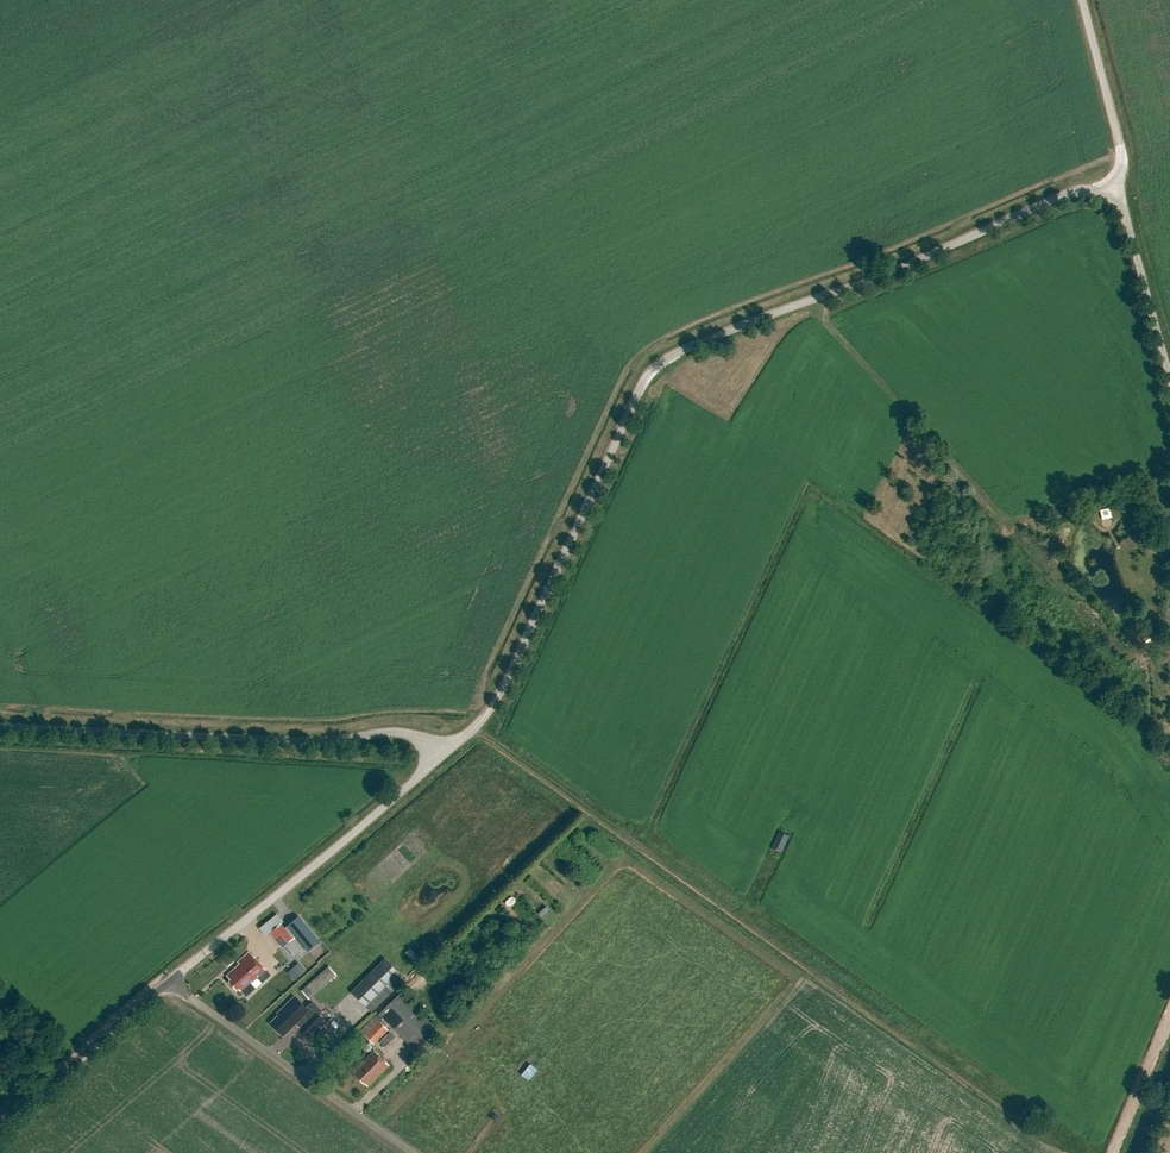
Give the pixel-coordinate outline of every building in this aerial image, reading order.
[(1100,509),(1102,519),(1112,518),(1110,507),(1100,509)] [(781,852),(788,836),(778,832),(771,848),(781,852)] [(320,942),(299,917),(287,926),(308,951),(320,942)] [(270,933),(282,948),(285,946),(294,939),(281,924),(270,933)] [(295,938),(294,939),(285,946),(294,956),(304,949),(295,938)] [(271,975),(249,952),(238,963),(239,965),(227,976),(231,981),(229,983),(237,991),(238,989),(246,997),(256,988),(251,983),(257,978),(262,983),(271,975)] [(308,956),(292,962),(296,971),(311,964),(308,956)] [(229,958),(223,962),(228,967),(233,963),(229,958)] [(385,958),(351,992),(367,1007),(383,990),(400,974),(385,958)] [(329,968),(302,992),(308,998),(313,994),(315,996),(337,977),(329,968)] [(383,990),(367,1007),(372,1013),(389,996),(383,990)] [(435,1027),(401,993),(379,1014),(413,1048),(435,1027)] [(278,1015),(271,1023),(284,1036),(296,1024),(301,1028),(300,1029),(308,1036),(324,1020),(317,1013),(318,1011),(318,1009),(313,1004),(311,1004),(306,1008),(295,996),(277,1014),(278,1015)] [(378,1021),(365,1036),(374,1044),(387,1030),(378,1021)] [(355,1072),(353,1074),(363,1084),(364,1083),(368,1087),(389,1066),(375,1051),(355,1071),(355,1072)]
